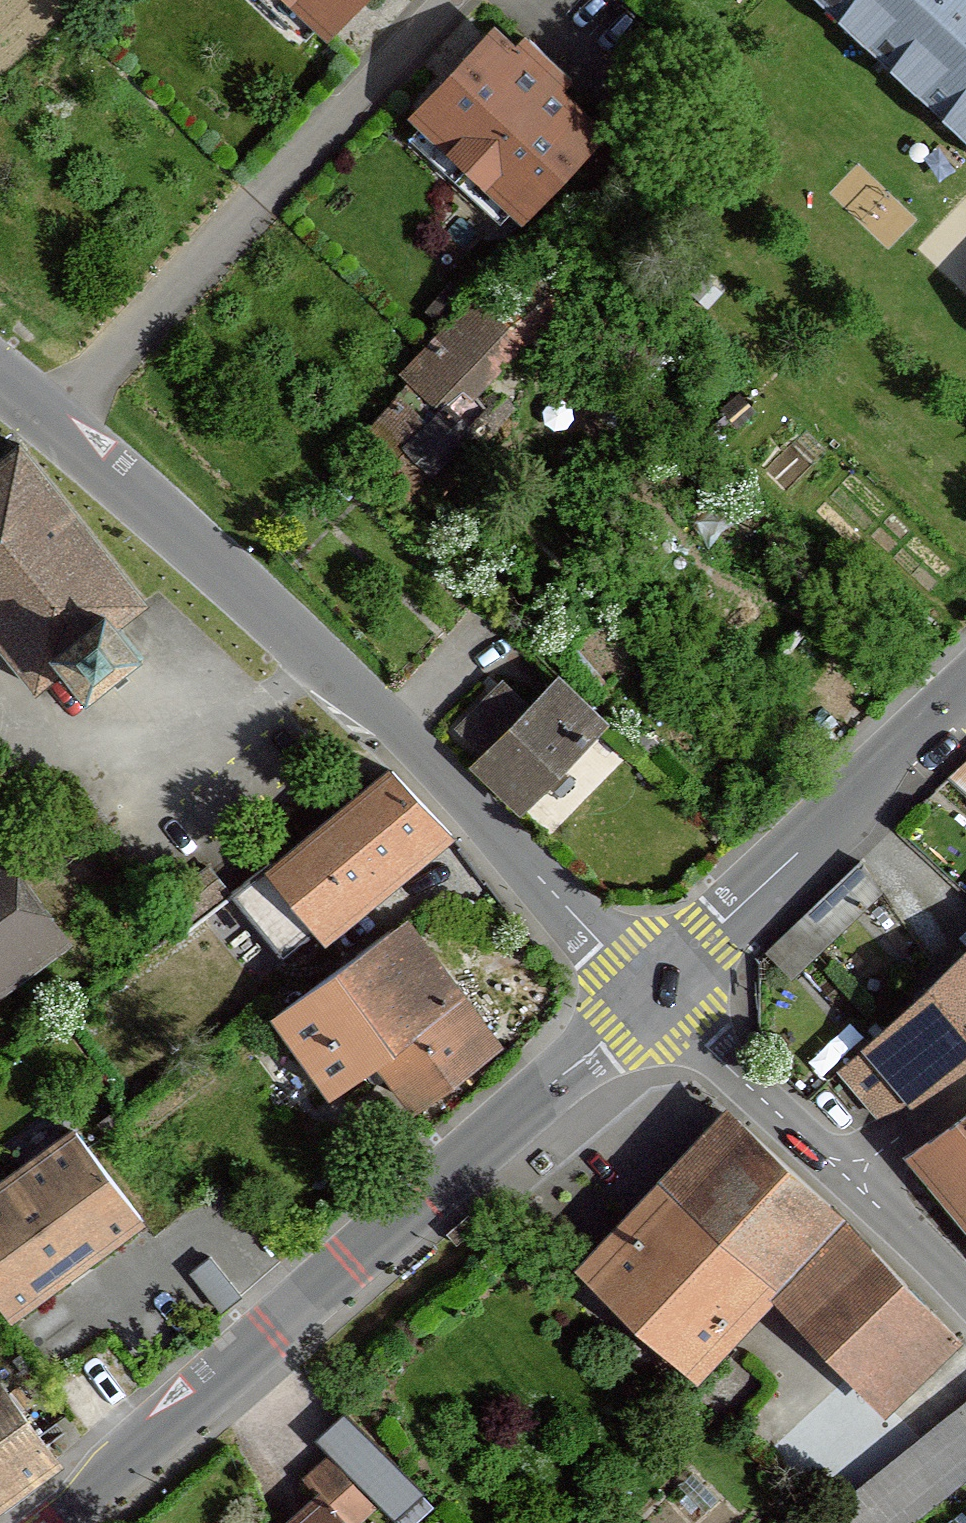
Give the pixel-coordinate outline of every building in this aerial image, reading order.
[(332,35),(364,0),(294,0),(332,35)] [(965,135),(965,0),(825,0),(965,135)] [(517,59),(495,38),(420,122),(527,219),(602,137),(555,95),(564,85),(525,49),(517,59)] [(520,346),(472,304),(405,380),(414,387),(442,414),(446,409),(465,387),(476,397),(520,346)] [(442,414),(414,387),(368,436),(398,464),(416,481),(426,470),(406,449),(442,414)] [(493,392),(485,401),(493,407),(471,432),(483,443),(513,410),(493,392)] [(406,449),(426,470),(433,476),(473,436),(471,432),(446,409),(442,414),(406,449)] [(0,466),(0,642),(37,689),(70,663),(98,698),(149,657),(122,622),(143,605),(20,450),(0,466)] [(491,748),(481,758),(524,800),(595,727),(551,684),(529,706),(502,680),(463,721),(491,748)] [(946,776),(965,793),(965,759),(946,776)] [(296,967),(442,845),(386,777),(371,790),(275,870),(270,863),(234,893),(296,967)] [(31,970),(69,943),(0,847),(0,993),(31,970)] [(858,862),(765,950),(788,974),(881,886),(858,862)] [(163,907),(178,927),(229,893),(210,867),(192,880),(196,885),(163,907)] [(279,1018),(336,1094),(382,1060),(415,1106),(497,1045),(406,923),(279,1018)] [(838,1070),(875,1114),(911,1099),(965,1059),(965,944),(838,1070)] [(835,1206),(723,1104),(630,1206),(579,1263),(691,1365),(725,1328),(768,1280),(835,1206)] [(965,1218),(965,1118),(915,1157),(965,1218)] [(65,1137),(0,1185),(0,1301),(8,1313),(129,1223),(65,1137)] [(846,1222),(844,1219),(775,1285),(882,1398),(952,1332),(846,1222)] [(240,1295),(208,1257),(188,1274),(217,1308),(220,1312),(240,1295)] [(0,1380),(0,1507),(60,1465),(0,1380)] [(828,1513),(837,1522),(906,1522),(965,1473),(965,1399),(828,1513)] [(369,1505),(327,1457),(305,1476),(319,1492),(300,1510),(285,1522),(349,1522),(369,1505)]
